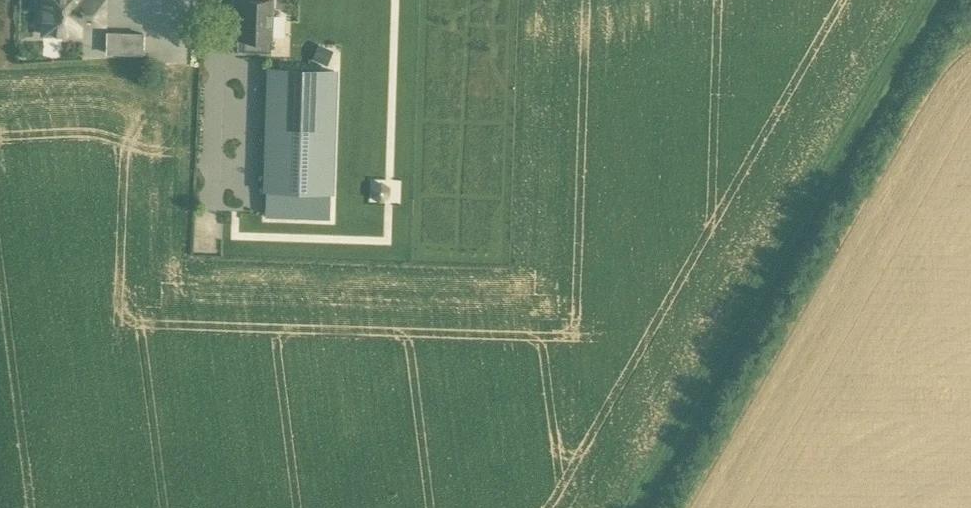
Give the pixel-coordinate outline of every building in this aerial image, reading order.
[(104,0),(42,0),(42,33),(79,34),(80,23),(104,24),(104,0)] [(264,50),(270,50),(271,0),(239,0),(238,12),(234,12),(233,45),(243,45),(243,49),(264,50)] [(119,54),(120,32),(107,31),(106,53),(119,54)] [(317,41),(314,52),(331,58),(334,47),(317,41)] [(265,215),(329,217),(330,191),(332,191),(336,69),(267,67),(263,189),(265,189),(265,215)]
